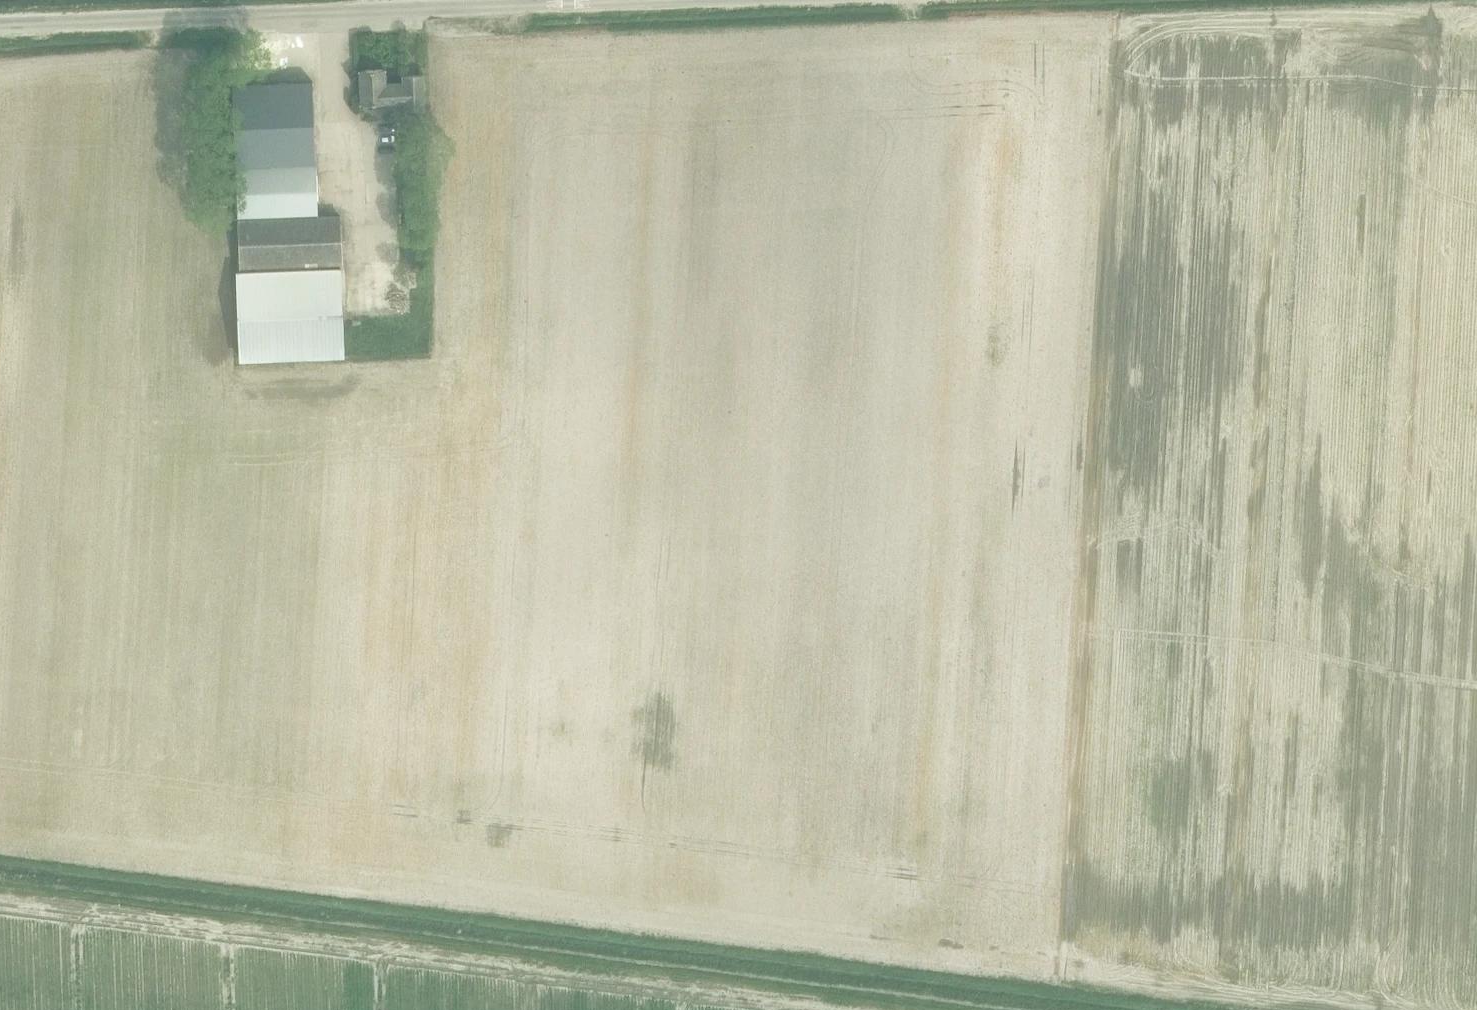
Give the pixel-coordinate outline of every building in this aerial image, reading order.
[(425,110),(424,94),(423,74),(403,75),(404,84),(386,85),(386,69),(359,70),(361,105),(404,103),(405,111),(425,110)] [(237,163),(316,159),(317,159),(314,79),(234,83),(237,163)] [(357,144),(345,144),(345,159),(358,159),(357,144)] [(316,159),(237,163),(241,269),(237,269),(241,360),(345,356),(339,216),(319,217),(316,159)]
